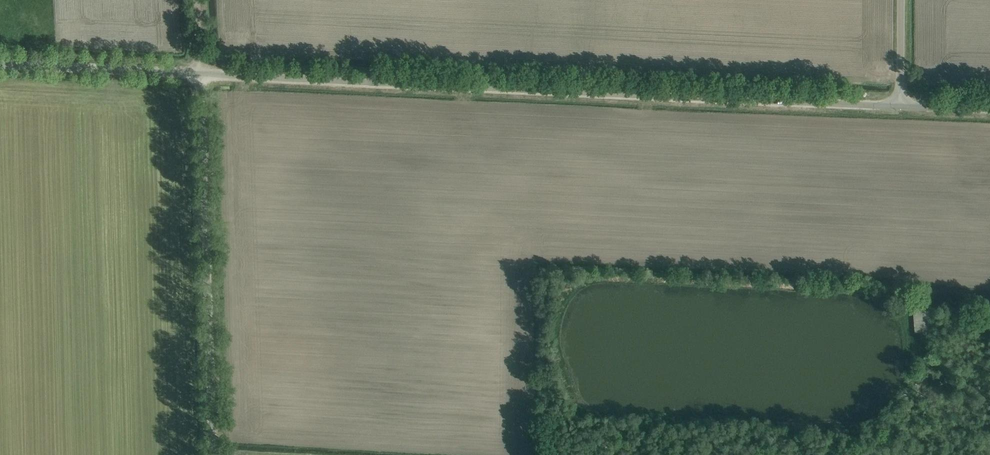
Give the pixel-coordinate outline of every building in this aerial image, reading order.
[(926,332),(924,312),(914,313),(916,333),(926,332)]
